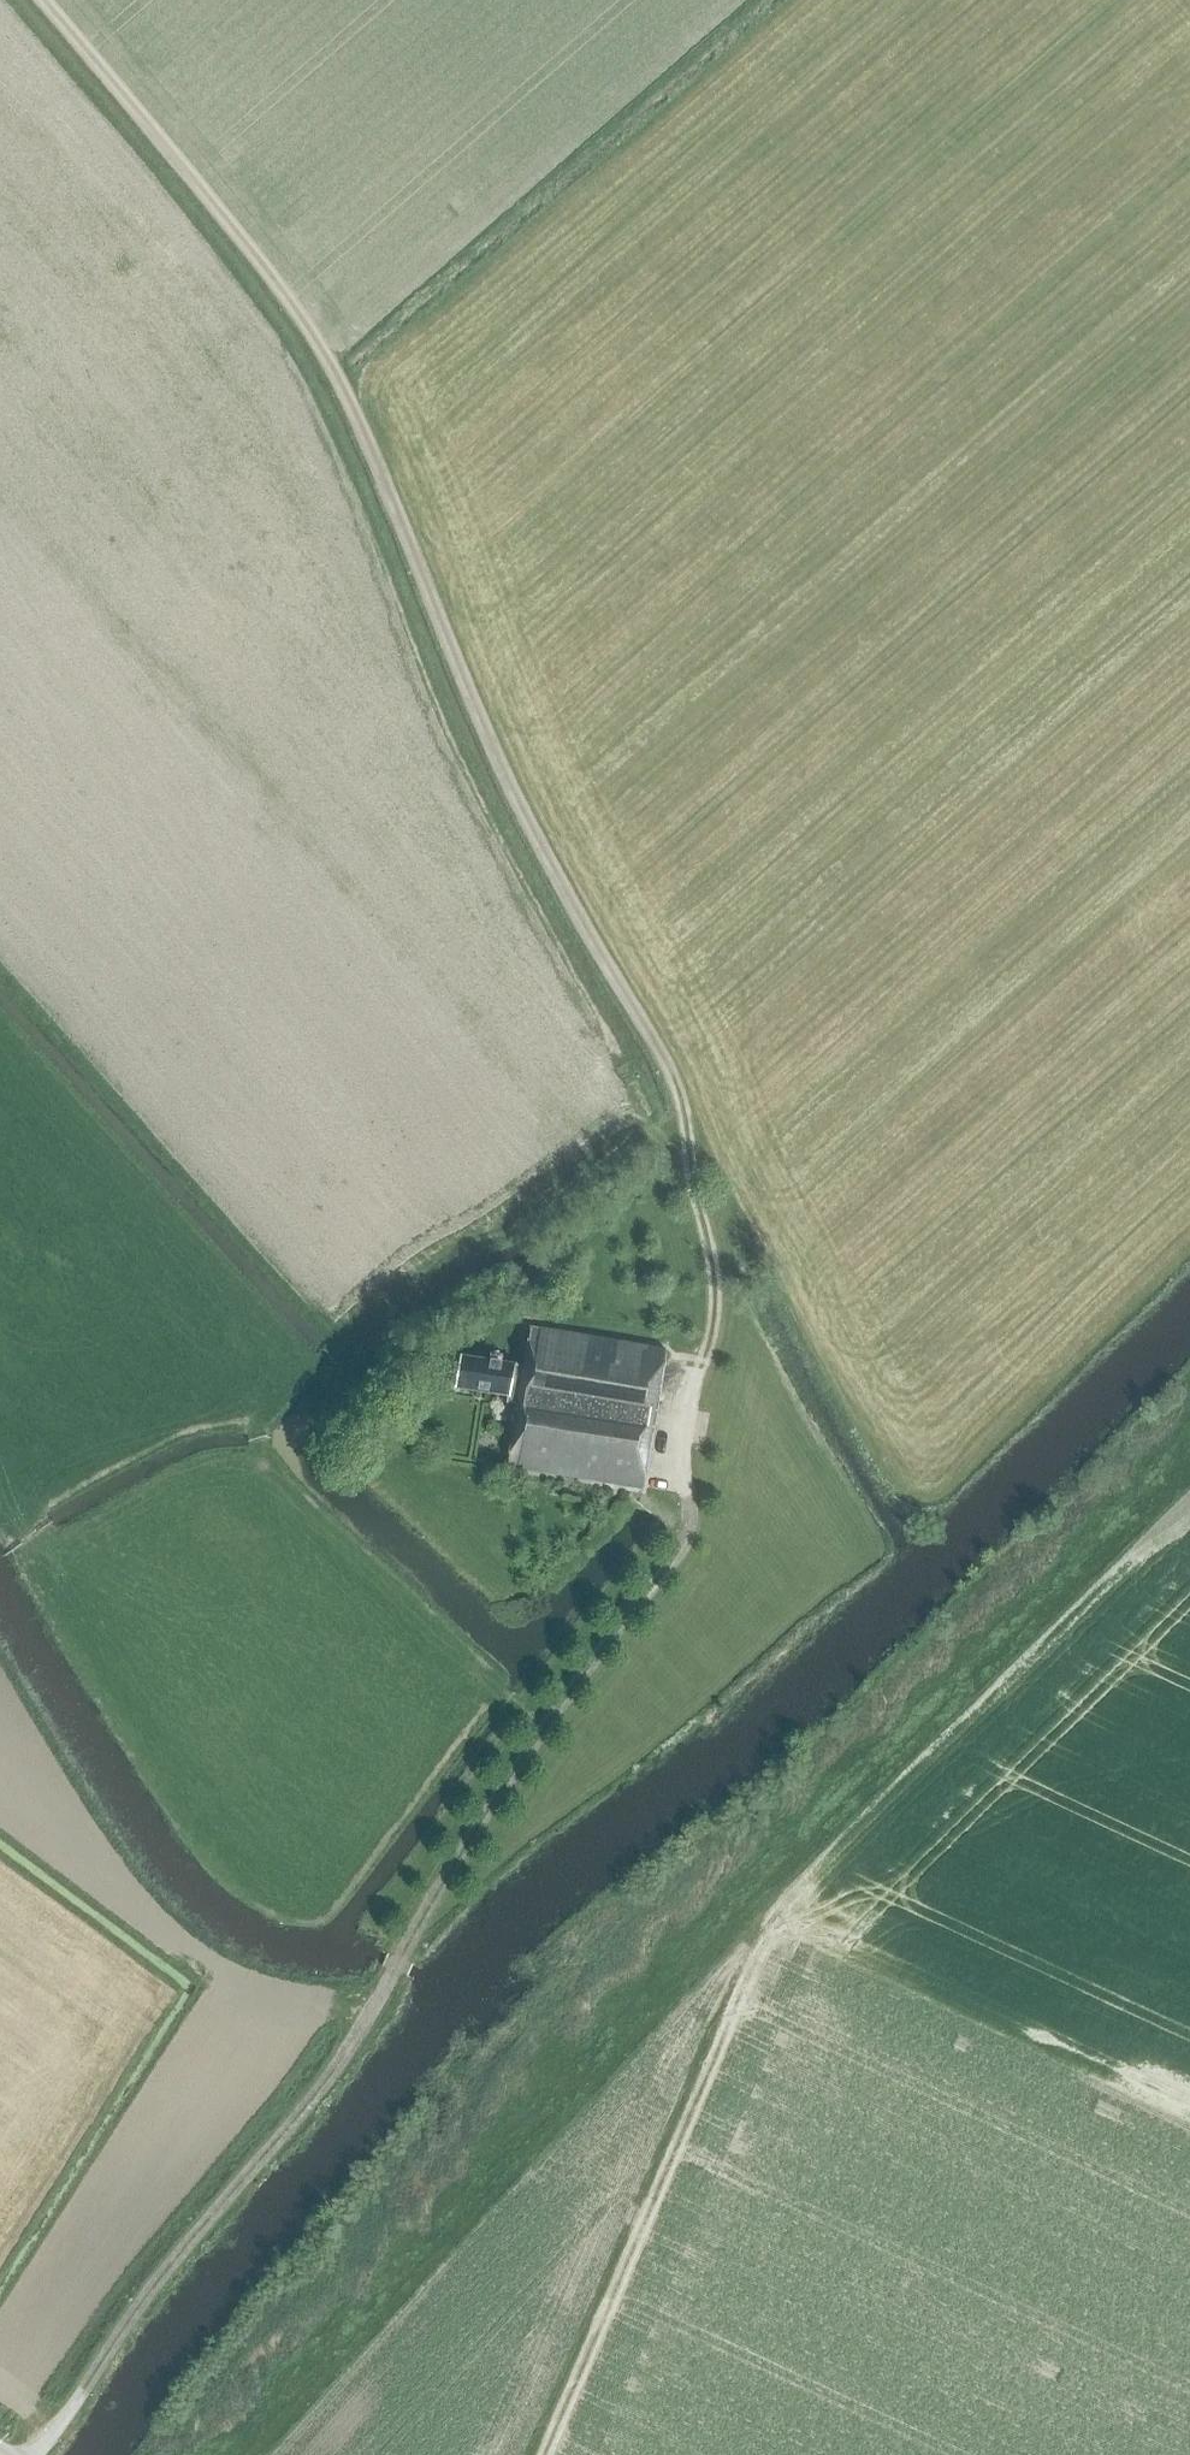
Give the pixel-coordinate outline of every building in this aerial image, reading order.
[(508,1470),(643,1491),(664,1353),(530,1332),(525,1367),(460,1357),(455,1389),(511,1397),(510,1403),(518,1404),(508,1470)]
